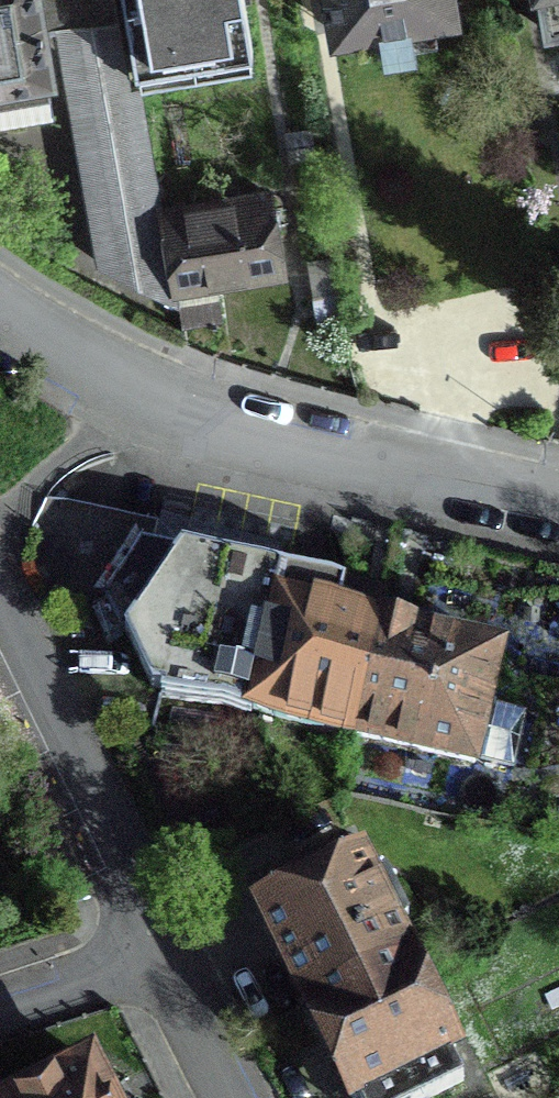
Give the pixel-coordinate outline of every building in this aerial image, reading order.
[(174,291),(161,215),(158,215),(136,90),(126,92),(110,0),(0,0),(0,89),(47,81),(40,42),(56,52),(61,80),(94,267),(176,306),(174,291)] [(249,52),(240,0),(120,0),(132,72),(249,52)] [(335,36),(448,16),(445,0),(329,0),(335,36)] [(545,40),(558,37),(558,0),(538,0),(545,40)] [(174,291),(278,274),(271,233),(265,197),(161,215),(174,291)] [(484,707),(497,652),(408,631),(379,625),(359,620),(336,616),(341,590),(138,548),(103,598),(120,637),(122,636),(149,692),(159,694),(159,699),(248,720),(249,715),(353,739),(471,766),(472,762),(511,770),(523,715),(484,707)] [(404,959),(392,931),(405,924),(384,881),(370,887),(359,864),(325,881),(318,867),(302,875),(305,881),(308,889),(256,914),(302,1008),(347,1097),(363,1097),(400,1080),(409,1097),(433,1097),(461,1084),(453,1068),(447,1057),(452,1054),(404,959)] [(87,1065),(20,1097),(103,1097),(87,1065)]
